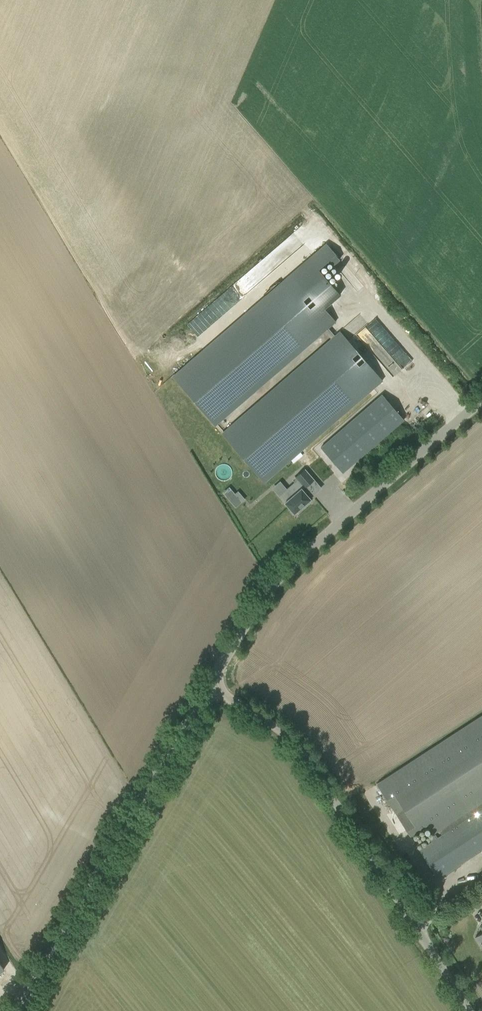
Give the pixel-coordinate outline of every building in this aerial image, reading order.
[(217,424),(324,331),(331,339),(223,432),(266,481),(382,380),(340,331),(335,335),(328,328),(336,321),(325,308),(341,294),(318,269),(336,254),(326,243),(174,375),(217,424)] [(411,360),(379,320),(370,328),(384,345),(385,345),(403,367),(411,360)] [(342,473),(404,420),(382,394),(321,447),(342,473)] [(284,503),(294,513),(304,505),(305,506),(310,502),(309,501),(310,499),(302,490),(314,480),(304,469),(295,477),(297,480),(279,496),(285,502),(284,503)] [(228,486),(221,492),(234,507),(244,498),(237,489),(233,492),(228,486)] [(410,835),(427,824),(433,834),(481,802),(481,715),(376,784),(410,835)] [(429,838),(431,841),(419,850),(437,878),(481,849),(481,809),(436,838),(434,835),(429,838)]
